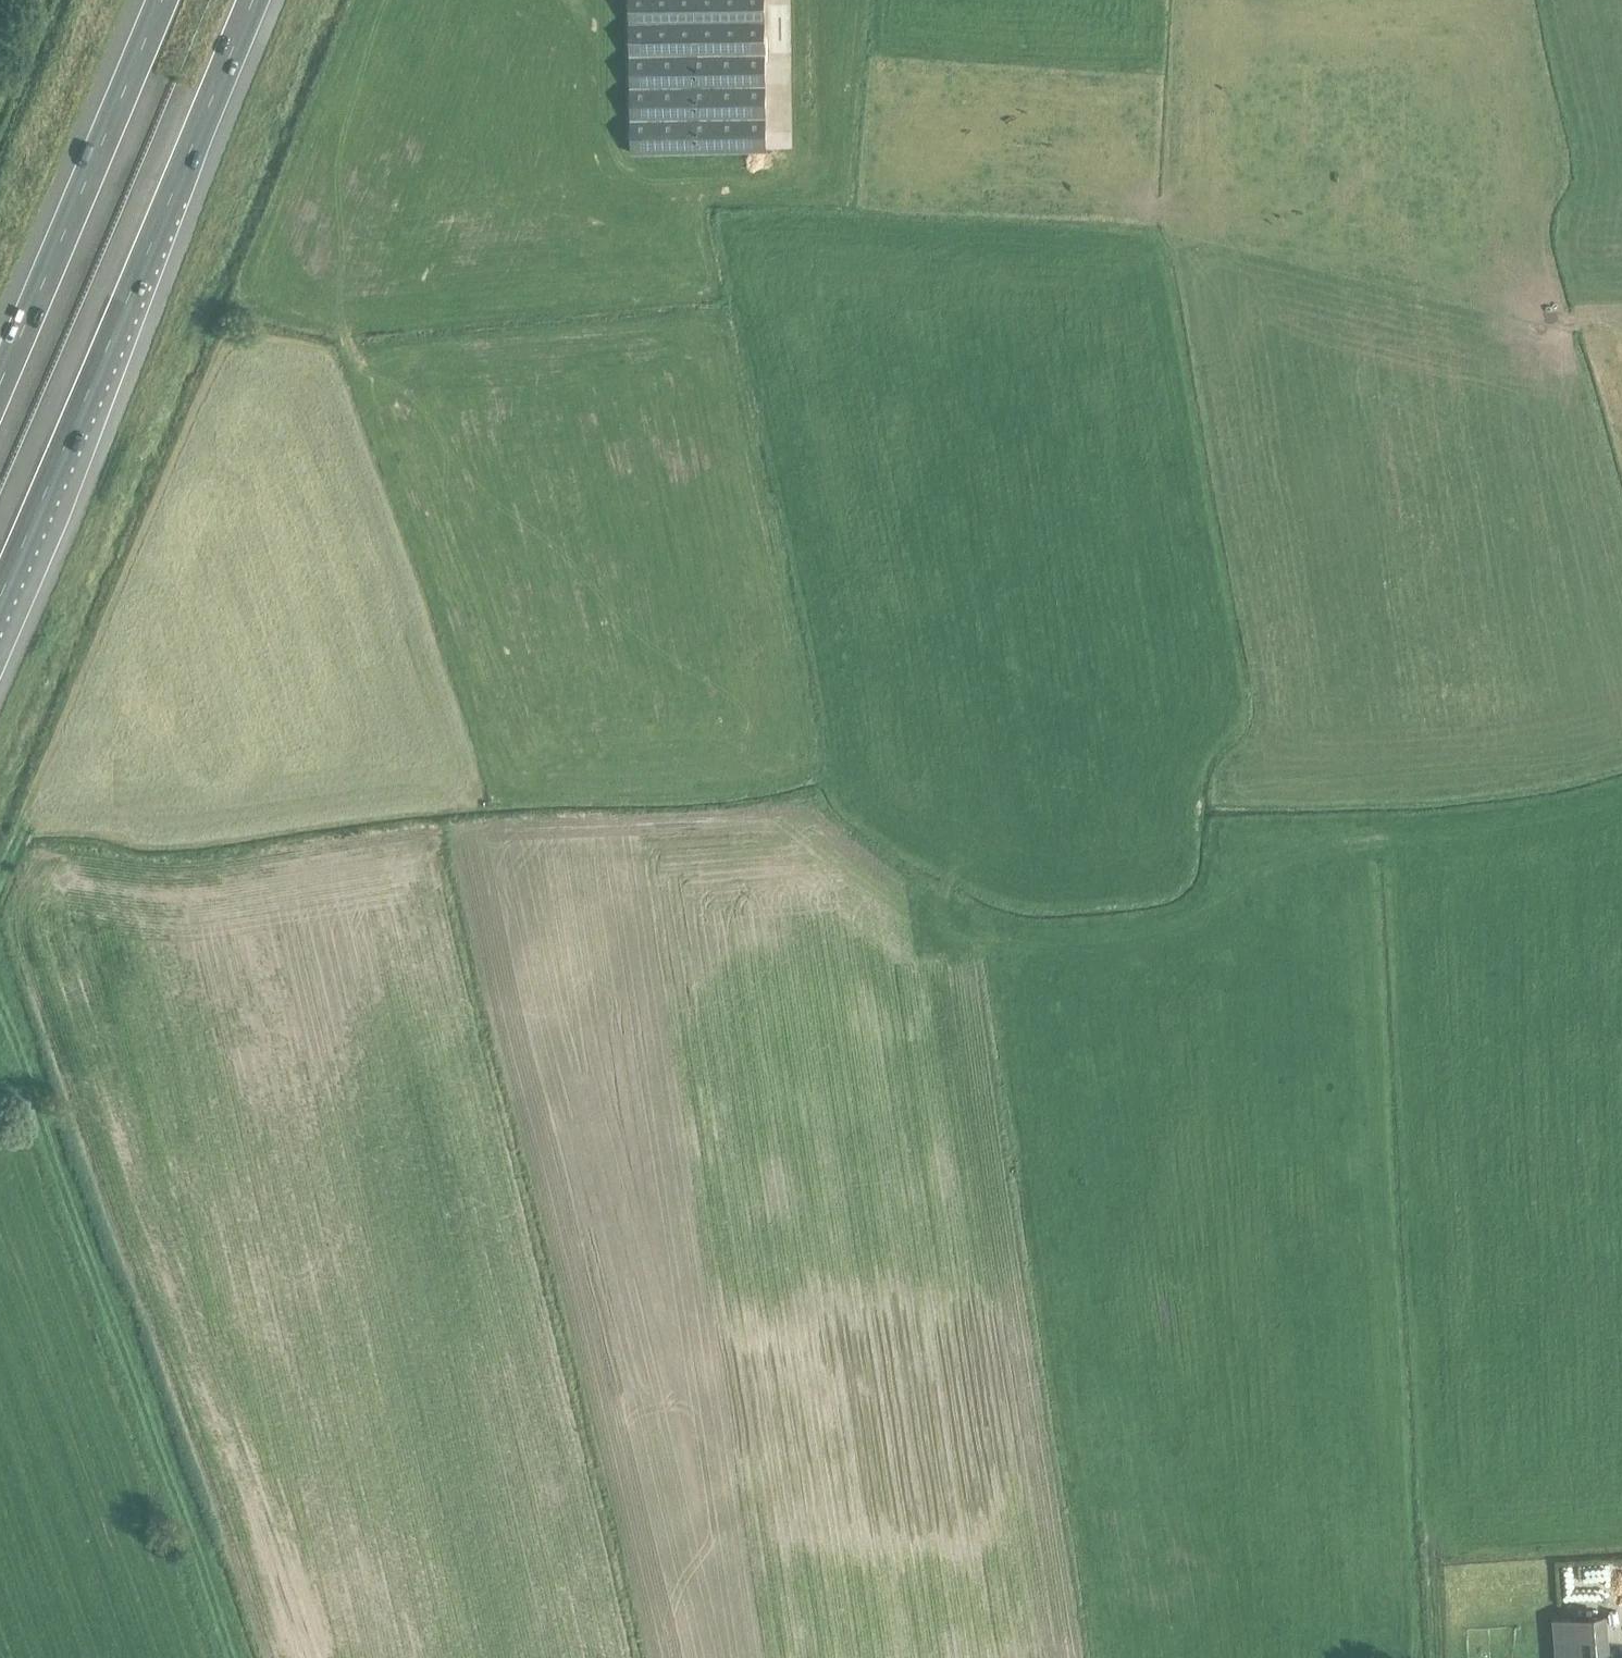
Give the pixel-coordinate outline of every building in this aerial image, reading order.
[(631,55),(631,152),(766,150),(765,52),(764,0),(630,0),(631,55)] [(1595,1591),(1621,1592),(1621,1556),(1596,1556),(1595,1591)]
